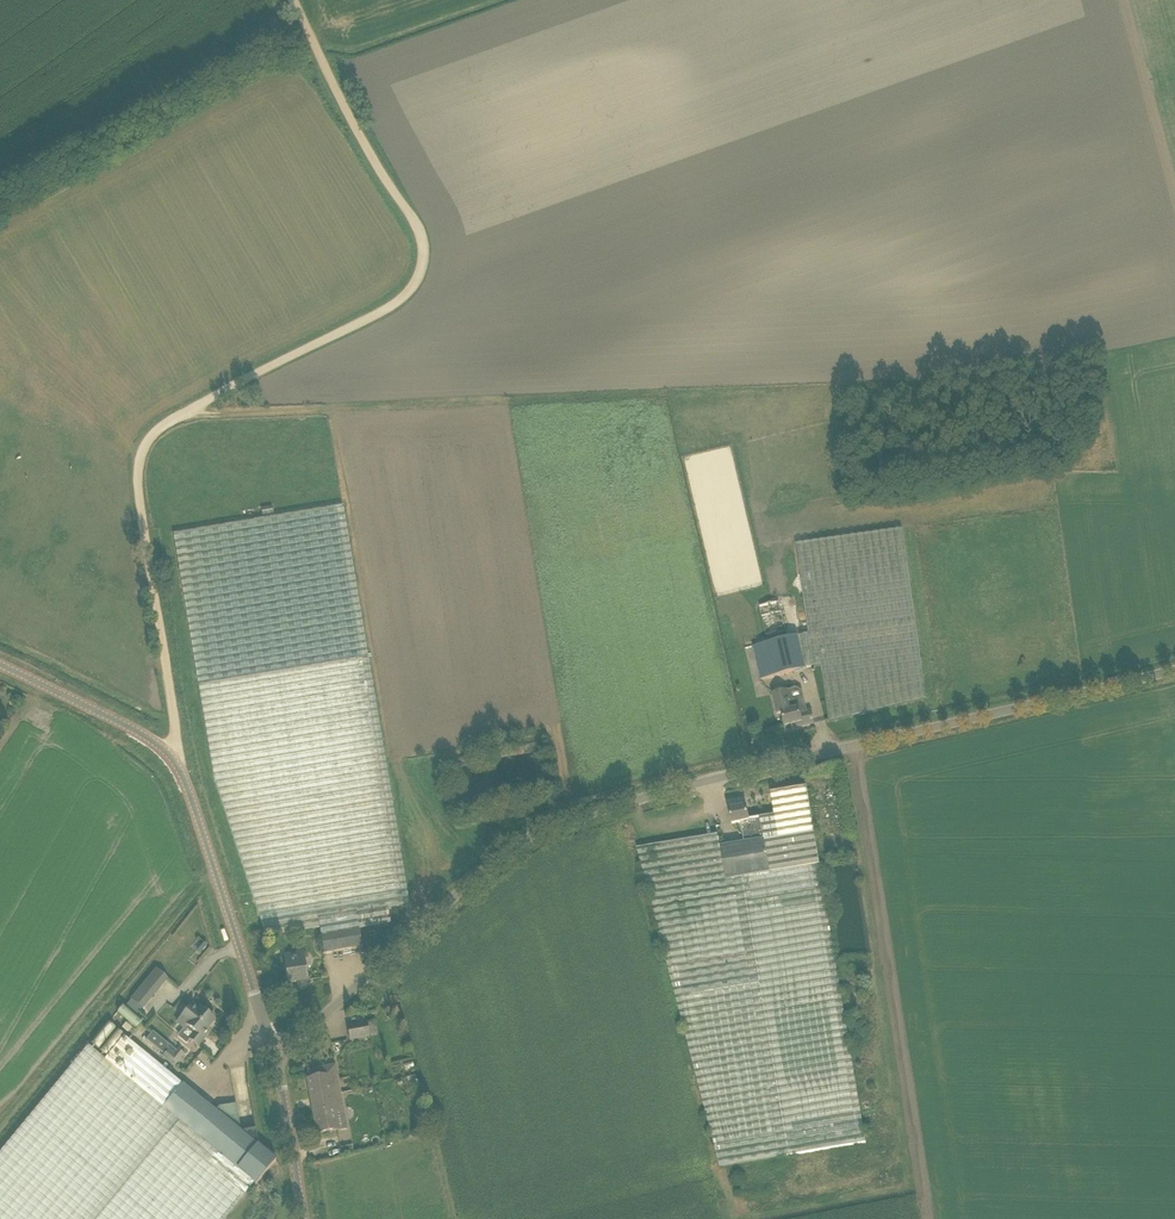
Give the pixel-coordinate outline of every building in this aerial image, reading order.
[(809,634),(798,637),(805,667),(821,665),(829,722),(926,699),(902,529),(796,544),(809,634)] [(764,616),(774,614),(773,613),(780,611),(778,601),(761,605),(764,616)] [(768,644),(753,647),(761,679),(805,669),(805,667),(798,637),(787,639),(768,644)] [(782,713),(785,727),(792,725),(793,729),(814,724),(811,711),(807,712),(803,696),(789,699),(787,691),(773,694),(777,714),(782,713)] [(775,815),(760,818),(764,840),(765,841),(814,833),(806,786),(771,793),(775,815)] [(745,843),(764,840),(760,818),(749,821),(746,806),(729,810),(732,824),(741,822),(745,843)] [(765,841),(769,870),(819,862),(814,833),(765,841)] [(866,1143),(819,864),(819,862),(769,870),(725,878),(720,847),(718,835),(637,848),(720,1167),(866,1143)] [(764,840),(745,843),(720,847),(725,878),(769,870),(765,841),(764,840)] [(315,928),(319,954),(370,945),(368,933),(377,926),(388,924),(385,908),(406,905),(402,882),(403,880),(396,885),(389,886),(390,893),(382,894),(380,901),(364,894),(360,889),(350,891),(346,885),(340,890),(340,891),(335,895),(337,904),(330,905),(324,910),(325,919),(320,917),(316,912),(308,913),(307,917),(298,918),(301,931),(315,928)] [(306,981),(307,980),(303,953),(284,956),(288,983),(297,982),(297,985),(300,987),(305,986),(307,984),(306,981)] [(131,999),(142,1008),(155,994),(144,985),(131,999)] [(192,1005),(182,1017),(189,1023),(178,1037),(186,1044),(190,1040),(198,1046),(210,1031),(208,1029),(214,1020),(201,1009),(199,1011),(192,1005)] [(367,1023),(347,1026),(349,1040),(369,1037),(367,1023)] [(216,1112),(125,1037),(105,1060),(88,1046),(0,1153),(0,1218),(225,1218),(254,1183),(256,1185),(276,1161),(258,1146),(258,1145),(255,1130),(241,1132),(216,1112)] [(175,1067),(185,1055),(178,1049),(176,1051),(174,1054),(168,1050),(164,1055),(162,1057),(175,1067)] [(346,1123),(335,1065),(306,1070),(307,1080),(317,1134),(337,1131),(336,1125),(346,1123)]
